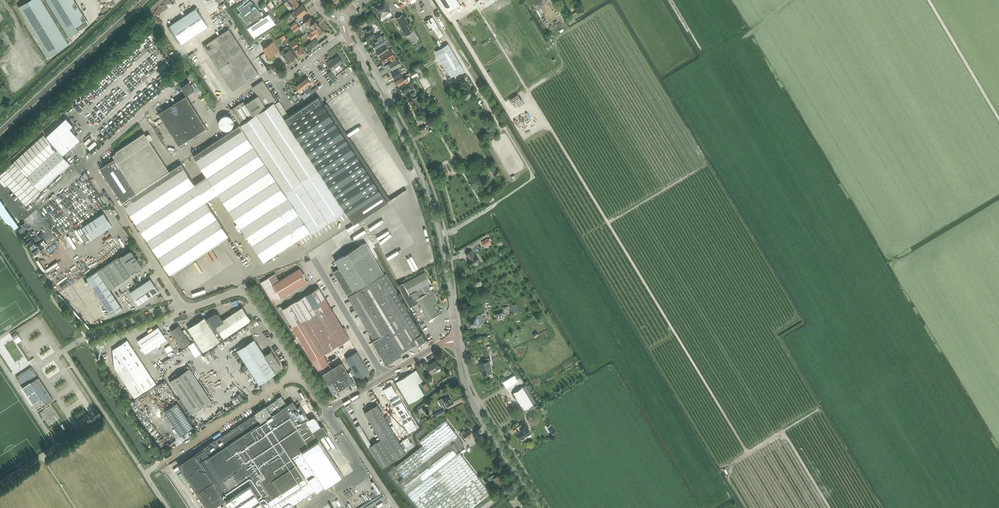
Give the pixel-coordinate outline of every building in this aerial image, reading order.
[(18,7),(48,56),(69,43),(66,38),(79,30),(76,26),(86,20),(74,0),(29,0),(18,7)] [(287,1),(294,10),(297,8),(300,5),(297,2),(298,1),(297,0),(289,0),(287,1)] [(373,7),(380,18),(381,21),(385,18),(384,16),(391,11),(389,8),(390,8),(385,0),(384,0),(373,7)] [(457,0),(458,0),(439,0),(445,9),(446,8),(457,0)] [(249,26),(248,27),(247,27),(254,38),(255,38),(276,25),(269,14),(263,18),(262,17),(263,16),(250,1),(244,6),(242,4),(238,8),(241,12),(239,13),(249,26)] [(265,6),(271,13),(274,10),(273,8),(269,3),(265,6)] [(290,13),(293,17),(297,14),(299,17),(307,10),(302,4),(300,5),(297,8),(290,13)] [(196,8),(183,17),(170,25),(182,43),(195,34),(208,26),(196,8)] [(396,19),(406,36),(413,32),(403,15),(396,19)] [(307,32),(311,29),(309,27),(309,26),(309,25),(314,21),(311,17),(304,22),(304,23),(302,25),(307,32)] [(425,22),(436,40),(444,36),(432,17),(425,22)] [(309,26),(309,27),(311,29),(312,31),(308,34),(312,39),(320,32),(320,33),(321,32),(323,30),(319,26),(320,25),(318,23),(317,23),(316,20),(314,21),(309,25),(309,26)] [(367,29),(363,31),(365,33),(364,34),(368,39),(375,35),(374,32),(375,31),(372,27),(367,30),(367,29)] [(209,54),(218,68),(233,90),(248,81),(258,73),(247,56),(229,29),(218,36),(204,46),(209,54)] [(376,36),(378,39),(372,43),(375,49),(386,42),(380,33),(376,36)] [(306,44),(310,40),(305,35),(301,39),(306,44)] [(306,46),(309,50),(318,43),(316,39),(306,46)] [(445,40),(433,47),(448,73),(461,65),(445,40)] [(277,45),(274,41),(263,47),(266,52),(277,45)] [(386,45),(376,51),(376,50),(376,51),(379,55),(388,49),(388,48),(391,46),(388,42),(385,44),(386,45)] [(277,45),(266,52),(269,57),(280,50),(277,45)] [(304,53),(302,50),(300,46),(295,50),(299,56),(304,53)] [(286,58),(288,62),(295,58),(288,47),(285,49),(284,48),(280,51),(282,55),(283,54),(285,59),(286,58)] [(381,57),(384,62),(390,58),(391,61),(396,58),(391,50),(381,57)] [(344,65),(342,62),(343,62),(338,56),(333,59),(332,58),(326,63),(332,70),(339,65),(341,67),(344,65)] [(398,59),(389,64),(393,71),(402,65),(398,59)] [(391,72),(395,79),(402,75),(401,73),(403,71),(401,67),(391,72)] [(406,81),(406,83),(411,80),(409,76),(407,78),(407,77),(405,79),(403,76),(396,81),(395,82),(397,85),(398,85),(399,85),(406,81)] [(425,90),(431,86),(425,76),(419,80),(425,90)] [(301,82),(309,92),(312,90),(308,84),(311,82),(307,77),(301,82)] [(204,148),(193,155),(206,175),(218,193),(264,262),(302,237),(310,231),(312,233),(345,210),(351,219),(354,223),(354,224),(360,219),(390,200),(328,105),(327,103),(324,105),(318,97),(319,97),(319,96),(284,119),(275,104),(274,102),(276,101),(263,80),(252,87),(258,96),(246,104),(243,101),(231,109),(240,124),(204,148)] [(186,95),(190,92),(194,90),(191,84),(189,82),(185,84),(181,87),(181,88),(186,95)] [(311,94),(309,92),(301,82),(296,86),(299,91),(302,89),(305,93),(302,95),(305,98),(311,94)] [(401,88),(401,89),(402,91),(403,91),(404,93),(411,88),(412,89),(414,87),(411,82),(409,84),(408,83),(401,87),(401,88)] [(158,113),(179,145),(207,127),(186,95),(158,113)] [(413,98),(417,105),(421,103),(417,96),(413,98)] [(205,114),(213,109),(211,106),(204,112),(205,114)] [(66,117),(46,136),(63,154),(77,141),(67,130),(73,125),(66,117)] [(181,163),(179,164),(169,171),(144,132),(116,151),(117,152),(113,155),(103,162),(105,164),(100,168),(170,274),(229,235),(181,163)] [(41,191),(71,164),(44,135),(0,174),(0,176),(26,205),(41,191)] [(382,162),(388,171),(393,167),(387,158),(382,162)] [(6,220),(13,226),(15,228),(19,225),(0,199),(0,212),(6,220)] [(104,213),(83,226),(91,239),(112,225),(104,213)] [(126,244),(120,234),(110,239),(112,242),(109,243),(113,251),(126,244)] [(488,238),(482,242),(485,247),(491,243),(488,238)] [(333,271),(334,274),(346,294),(353,290),(383,272),(375,258),(377,257),(375,255),(374,256),(366,242),(361,244),(335,260),(339,267),(333,271)] [(137,259),(136,258),(136,259),(134,256),(135,255),(132,251),(131,251),(130,250),(119,258),(118,257),(87,278),(112,316),(122,309),(109,289),(130,275),(129,274),(136,270),(141,269),(141,267),(140,265),(140,264),(139,262),(138,261),(137,259)] [(466,260),(471,266),(478,261),(474,255),(471,250),(466,254),(469,259),(466,260)] [(275,273),(261,282),(269,295),(273,302),(280,297),(307,281),(300,268),(279,280),(275,273)] [(403,282),(398,285),(410,307),(419,302),(428,319),(428,320),(439,314),(433,303),(433,302),(434,303),(435,302),(436,302),(436,301),(437,301),(437,300),(437,299),(437,298),(436,297),(436,295),(435,293),(433,291),(432,290),(430,289),(430,286),(428,286),(429,285),(428,284),(431,282),(431,283),(431,282),(430,280),(429,278),(425,271),(404,283),(403,282)] [(348,296),(358,314),(373,339),(371,340),(386,364),(402,355),(400,353),(416,344),(417,346),(425,341),(405,307),(406,307),(386,273),(348,296)] [(77,282),(79,287),(85,285),(82,279),(77,282)] [(130,292),(138,305),(142,302),(159,291),(153,282),(151,279),(130,292)] [(292,302),(282,309),(299,336),(302,342),(307,351),(318,368),(323,365),(328,362),(323,354),(349,338),(341,325),(339,321),(335,314),(333,311),(329,304),(319,287),(312,291),(306,295),(302,297),(299,299),(292,302)] [(88,291),(82,293),(83,299),(87,299),(88,302),(91,301),(88,291)] [(509,306),(512,313),(518,311),(516,304),(509,306)] [(251,320),(242,307),(223,319),(219,313),(215,313),(206,319),(204,317),(188,328),(203,351),(251,320)] [(503,307),(493,309),(495,316),(497,315),(498,318),(503,317),(503,314),(504,314),(503,307)] [(465,318),(468,328),(483,324),(481,314),(465,318)] [(171,331),(182,347),(190,342),(179,325),(171,331)] [(167,339),(158,327),(138,341),(146,353),(167,339)] [(223,347),(231,341),(229,337),(220,343),(223,347)] [(259,383),(279,371),(279,370),(280,370),(280,369),(281,368),(281,367),(281,366),(281,365),(281,364),(280,364),(271,350),(265,355),(254,339),(237,350),(259,383)] [(114,348),(123,362),(136,353),(127,340),(114,348)] [(113,350),(115,367),(123,362),(114,348),(113,350)] [(354,371),(354,372),(358,379),(369,372),(365,364),(364,365),(357,352),(346,358),(354,371)] [(123,362),(129,372),(143,363),(136,353),(123,362)] [(480,363),(482,372),(483,371),(484,374),(491,373),(489,361),(491,360),(490,357),(483,359),(484,362),(480,363)] [(427,366),(432,374),(435,372),(434,371),(440,368),(436,360),(427,366)] [(115,368),(121,377),(129,372),(123,362),(115,367),(115,368)] [(326,371),(322,373),(328,383),(332,390),(334,393),(338,391),(342,389),(346,386),(350,384),(354,382),(348,372),(342,362),(338,364),(334,366),(330,369),(326,371)] [(147,369),(143,363),(129,372),(133,378),(147,369)] [(32,367),(16,377),(38,410),(47,404),(53,399),(32,367)] [(190,367),(170,380),(191,413),(192,413),(193,412),(211,400),(190,367)] [(133,378),(137,383),(150,374),(147,369),(133,378)] [(412,373),(411,373),(396,382),(406,398),(409,403),(417,398),(424,394),(418,384),(423,381),(416,370),(412,373)] [(133,378),(129,372),(121,377),(125,383),(133,378)] [(156,383),(150,374),(137,383),(143,392),(156,383)] [(125,383),(129,389),(137,383),(133,378),(125,383)] [(137,383),(129,389),(135,398),(143,392),(137,383)] [(417,428),(392,384),(383,390),(408,433),(417,428)] [(498,391),(500,396),(504,394),(507,398),(510,397),(505,387),(498,391)] [(513,393),(517,398),(523,409),(533,404),(523,387),(513,393)] [(444,398),(439,401),(441,405),(443,404),(445,408),(453,403),(450,398),(449,395),(444,398)] [(178,465),(207,507),(213,507),(226,500),(231,507),(289,507),(316,490),(317,492),(343,474),(319,438),(328,432),(327,430),(323,425),(322,425),(321,425),(320,424),(315,417),(313,416),(310,418),(309,419),(309,418),(300,405),(297,407),(293,401),(290,403),(287,405),(285,403),(281,397),(278,399),(266,406),(258,411),(255,413),(256,414),(226,433),(223,435),(216,440),(200,450),(190,457),(178,465)] [(177,402),(164,410),(181,436),(193,427),(177,402)] [(400,443),(377,404),(364,412),(381,440),(370,446),(382,467),(406,453),(405,451),(400,443)] [(448,443),(458,436),(446,420),(420,441),(424,446),(396,467),(404,478),(448,443)] [(517,426),(519,429),(520,428),(521,430),(517,432),(522,439),(531,433),(527,427),(528,426),(525,421),(517,426)] [(469,437),(472,434),(472,433),(472,432),(471,431),(470,431),(469,429),(465,432),(464,430),(461,432),(462,434),(461,436),(465,441),(469,437)] [(459,445),(463,443),(458,436),(448,443),(455,452),(461,447),(459,445)] [(403,441),(400,443),(401,445),(405,451),(414,446),(414,445),(412,442),(411,443),(408,438),(403,441)] [(455,452),(448,443),(404,478),(399,482),(407,492),(457,454),(455,452)] [(457,454),(407,492),(419,507),(471,507),(491,493),(459,452),(457,454)] [(495,477),(493,474),(488,478),(489,481),(492,479),(498,487),(505,483),(499,474),(495,477)]
